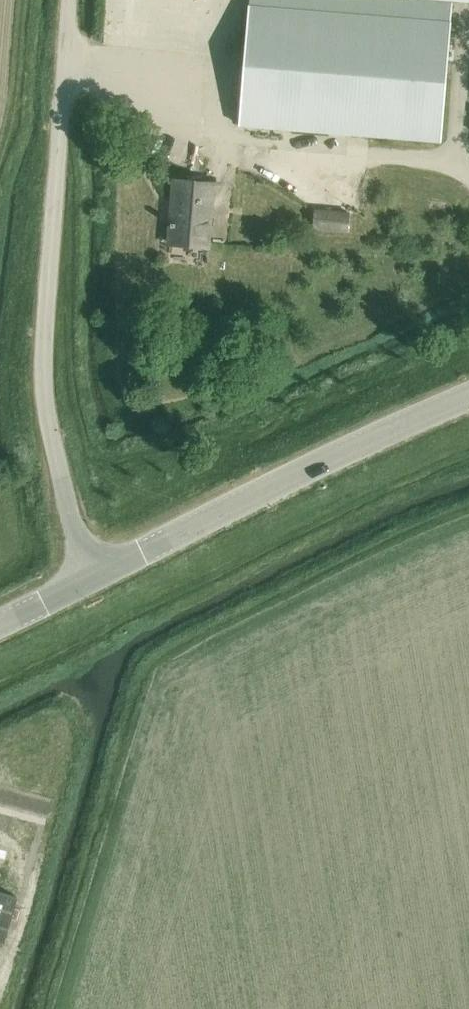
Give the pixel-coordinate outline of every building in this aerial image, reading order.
[(240,126),(441,143),(451,26),(454,2),(435,0),(251,0),(250,8),(240,126)] [(208,247),(213,185),(220,186),(221,184),(176,180),(170,244),(208,247)] [(314,209),(312,230),(348,233),(350,212),(314,209)] [(4,941),(17,897),(0,892),(0,940),(4,941)]
